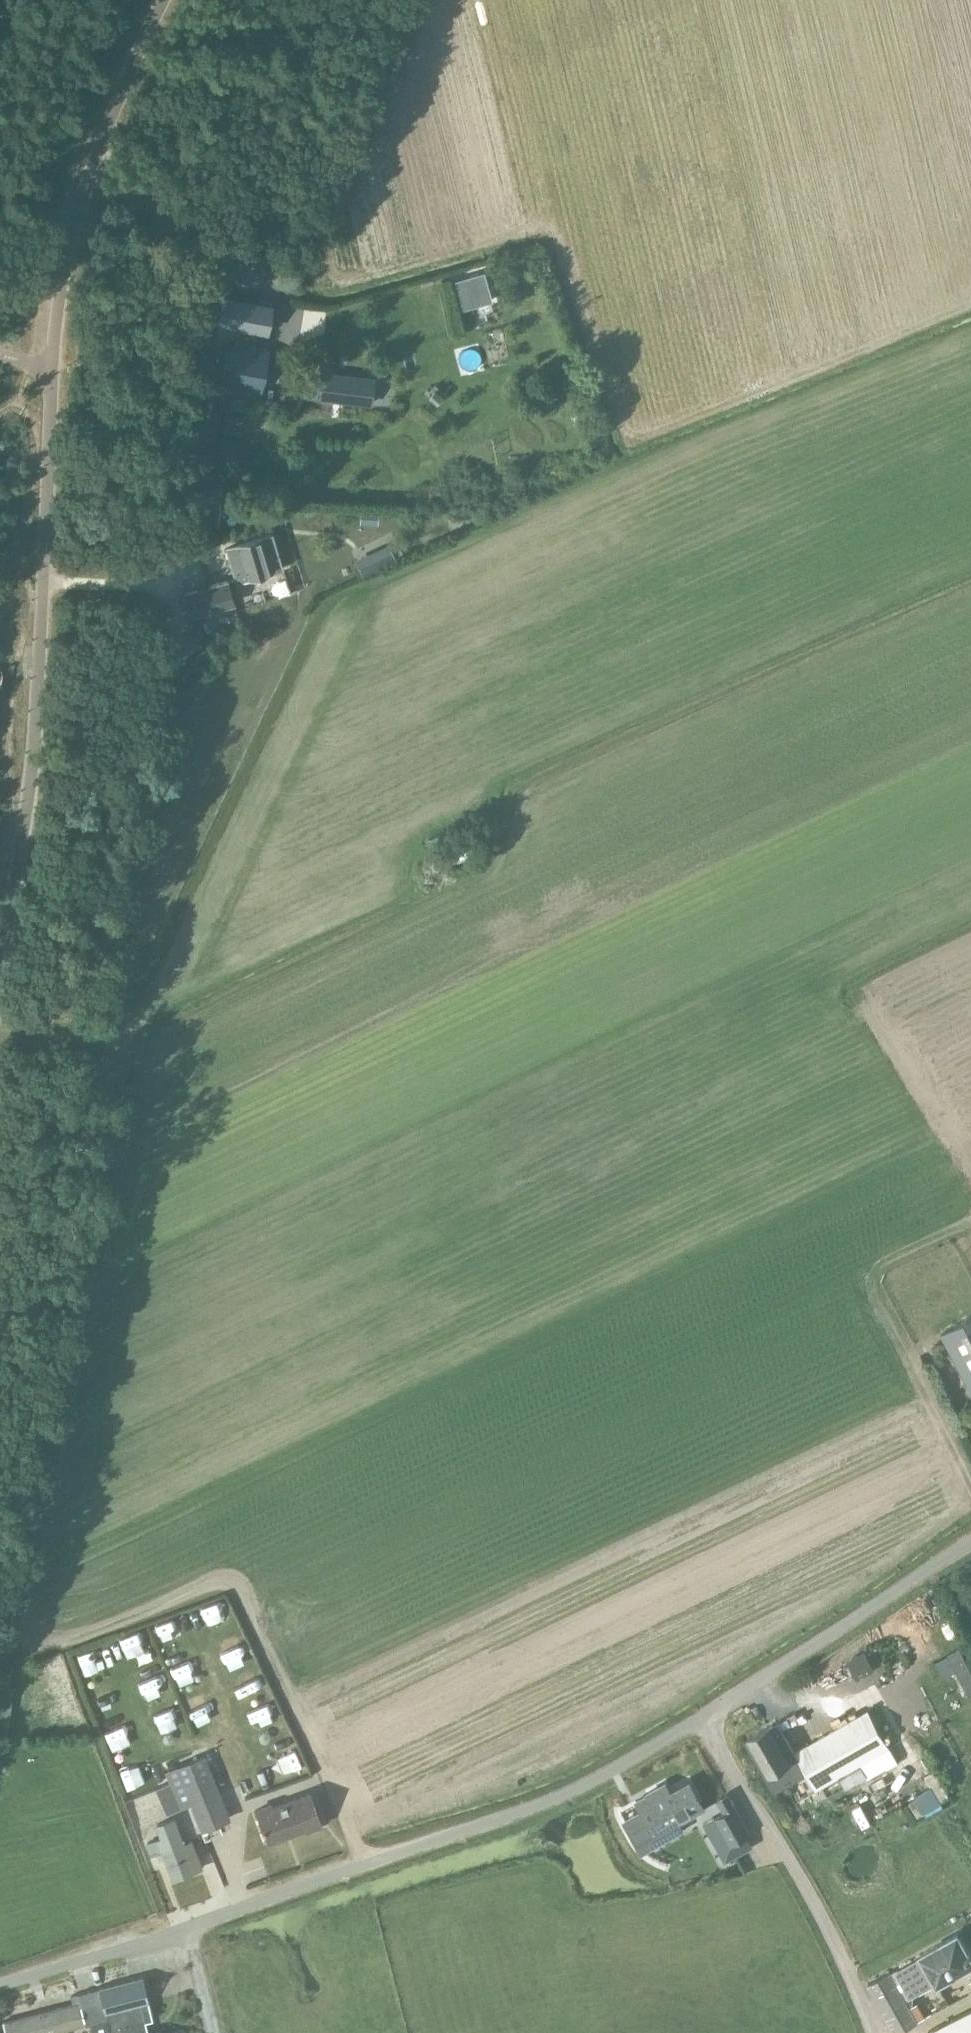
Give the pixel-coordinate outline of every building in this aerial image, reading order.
[(467,278),(455,282),(462,309),(475,305),(467,278)] [(233,287),(231,299),(225,297),(220,325),(219,331),(236,334),(236,328),(252,331),(258,304),(257,304),(259,290),(233,287)] [(250,348),(251,339),(236,336),(234,345),(228,344),(221,384),(258,390),(265,351),(253,349),(250,348)] [(304,369),(301,396),(370,405),(374,378),(304,369)] [(239,548),(227,551),(234,578),(231,579),(232,584),(236,583),(237,583),(249,598),(274,590),(269,574),(260,540),(239,546),(239,548)] [(368,561),(357,566),(363,579),(373,574),(368,561)] [(228,581),(226,582),(185,594),(192,617),(229,605),(235,604),(228,581)] [(322,583),(314,587),(321,600),(328,596),(322,583)] [(941,1335),(969,1387),(970,1391),(970,1319),(941,1335)] [(949,1655),(935,1662),(943,1676),(956,1669),(969,1695),(970,1695),(970,1671),(959,1648),(948,1653),(949,1655)] [(865,1649),(848,1659),(859,1678),(876,1669),(865,1649)] [(796,1752),(779,1722),(745,1741),(766,1777),(800,1759),(817,1790),(834,1781),(863,1765),(890,1748),(868,1711),(796,1752)] [(169,1782),(180,1808),(190,1804),(200,1831),(230,1819),(204,1758),(166,1773),(169,1782)] [(166,1814),(180,1808),(169,1782),(155,1788),(166,1814)] [(651,1830),(654,1836),(703,1810),(688,1782),(668,1792),(665,1785),(647,1795),(649,1800),(638,1806),(640,1811),(628,1818),(638,1837),(651,1830)] [(256,1812),(268,1843),(306,1829),(307,1831),(322,1826),(310,1794),(273,1808),(273,1805),(256,1812)] [(731,1808),(702,1824),(724,1864),(735,1858),(729,1846),(748,1835),(733,1807),(731,1808)] [(191,1842),(184,1845),(174,1819),(157,1826),(162,1839),(146,1844),(151,1856),(163,1852),(173,1880),(201,1869),(191,1842)] [(920,1957),(869,1985),(896,2032),(899,2032),(918,2023),(904,1998),(914,1992),(912,1989),(931,1978),(936,1986),(970,1967),(970,1953),(959,1930),(918,1953),(920,1957)] [(78,1996),(71,1998),(72,2005),(78,2027),(91,2024),(107,2020),(105,2014),(148,2003),(149,2002),(143,1979),(99,1990),(100,1991),(78,1996)] [(91,2024),(93,2032),(148,2032),(145,2022),(152,2020),(148,2003),(105,2014),(107,2020),(91,2024)] [(37,2014),(42,2032),(54,2032),(78,2027),(72,2005),(37,2014)] [(930,2032),(970,2032),(970,2008),(928,2030),(930,2032)] [(2,2023),(5,2032),(42,2032),(37,2014),(2,2023)]
